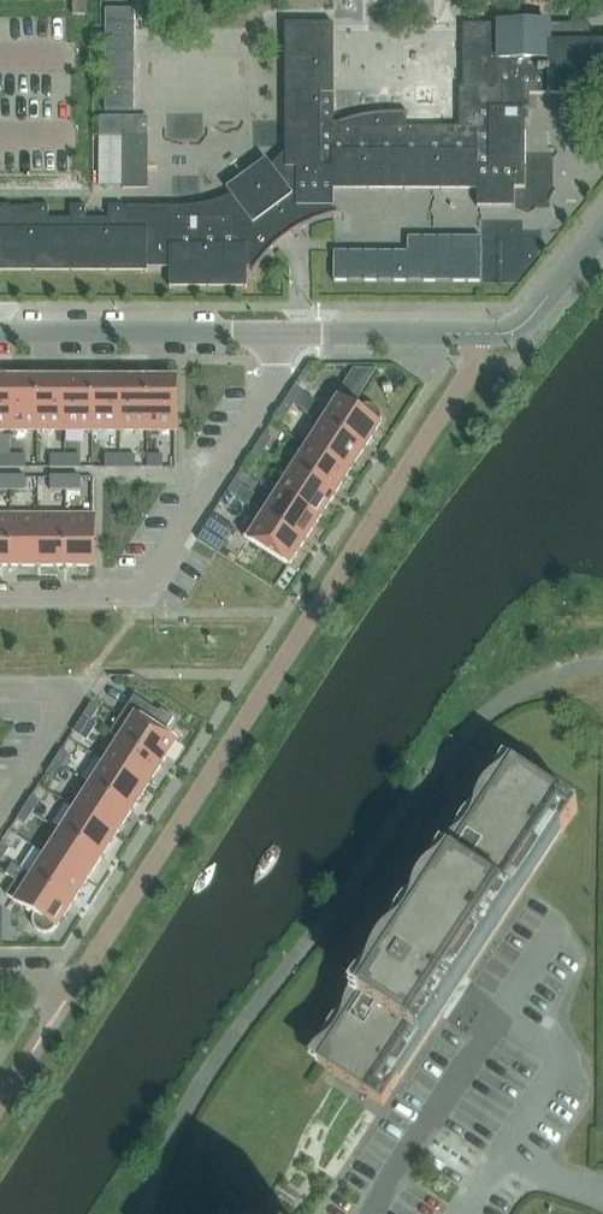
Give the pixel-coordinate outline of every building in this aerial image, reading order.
[(85,0),(73,1),(74,15),(85,15),(85,0)] [(105,9),(105,111),(135,111),(135,9),(105,9)] [(286,153),(286,170),(297,170),(297,208),(307,225),(320,219),(333,215),(333,207),(334,207),(334,188),(369,188),(369,190),(370,190),(370,188),(405,188),(405,190),(407,190),(407,188),(441,188),(441,190),(443,190),(443,188),(477,188),(477,206),(479,206),(479,205),(514,205),(514,206),(516,206),(516,188),(525,188),(525,109),(521,109),(521,93),(548,93),(548,95),(550,95),(550,93),(602,93),(602,26),(464,26),(464,88),(458,88),(458,128),(406,128),(406,113),(393,113),(379,113),(367,115),(356,117),(345,121),(334,124),(334,25),(286,25),(286,153)] [(99,118),(99,136),(123,136),(123,118),(99,118)] [(123,186),(123,187),(148,187),(148,137),(123,137),(123,138),(123,186)] [(99,138),(99,186),(123,186),(123,138),(99,138)] [(286,153),(271,166),(266,159),(225,189),(231,196),(224,199),(213,203),(204,205),(192,207),(181,208),(123,208),(123,205),(109,205),(109,219),(86,219),(86,205),(71,205),(71,219),(49,219),(49,205),(34,205),(34,208),(11,208),(11,205),(0,205),(0,269),(145,270),(145,272),(147,272),(147,267),(169,267),(169,288),(171,288),(172,286),(245,285),(245,288),(247,288),(247,269),(256,269),(262,260),(271,250),(280,241),(292,232),(307,225),(297,208),(297,170),(286,170),(286,153)] [(482,283),(482,238),(408,239),(408,253),(334,254),(334,283),(482,283)] [(376,370),(355,370),(341,393),(355,402),(376,370)] [(10,379),(10,430),(38,430),(38,377),(36,377),(36,379),(10,379)] [(65,379),(39,379),(39,377),(38,377),(38,430),(65,430),(65,379)] [(93,377),(91,377),(91,379),(65,379),(65,430),(93,430),(93,377)] [(120,379),(94,379),(94,377),(93,377),(93,430),(120,430),(120,379)] [(120,430),(147,430),(147,377),(146,377),(146,379),(120,379),(120,430)] [(149,377),(147,377),(147,430),(176,430),(176,379),(149,379),(149,377)] [(10,379),(0,379),(0,430),(10,430),(10,379)] [(293,388),(286,400),(294,405),(301,394),(293,388)] [(365,451),(366,450),(364,448),(379,426),(381,422),(381,418),(380,414),(378,410),(375,407),(372,406),(368,405),(365,406),(360,407),(358,410),(357,412),(333,396),(318,420),(365,451)] [(294,405),(286,400),(278,411),(287,417),(294,405)] [(303,443),(349,473),(363,451),(364,452),(365,451),(318,420),(303,443)] [(256,446),(264,451),(272,440),(264,435),(256,446)] [(336,497),(336,496),(335,494),(349,473),(303,443),(302,444),(307,447),(293,470),(336,497)] [(249,458),(257,463),(264,451),(256,446),(249,458)] [(0,455),(0,468),(10,468),(10,455),(0,455)] [(10,468),(25,468),(25,455),(10,455),(10,468)] [(65,455),(50,455),(50,468),(65,468),(65,455)] [(65,468),(80,468),(80,455),(65,455),(65,468)] [(120,455),(105,455),(105,468),(120,468),(120,455)] [(120,468),(135,468),(135,455),(120,455),(120,468)] [(147,455),(147,468),(162,468),(162,455),(147,455)] [(293,470),(278,493),(319,519),(333,497),(335,498),(336,497),(293,470)] [(0,477),(0,490),(10,490),(10,477),(0,477)] [(10,490),(25,490),(25,477),(10,477),(10,490)] [(65,477),(50,477),(50,490),(65,490),(65,477)] [(65,490),(80,490),(80,477),(65,477),(65,490)] [(234,481),(227,492),(235,497),(242,486),(234,481)] [(219,504),(227,509),(235,497),(227,492),(219,504)] [(319,519),(278,493),(264,515),(259,512),(259,513),(306,543),(307,542),(305,541),(319,519)] [(305,545),(306,543),(259,513),(243,537),(289,566),(303,543),(305,545)] [(0,515),(0,566),(9,566),(9,568),(10,568),(10,515),(0,515)] [(38,515),(10,515),(10,568),(12,568),(12,566),(38,566),(38,515)] [(65,515),(38,515),(38,566),(65,566),(65,515)] [(93,515),(65,515),(65,566),(94,566),(94,515),(93,515)] [(213,515),(197,539),(227,559),(231,553),(224,549),(236,530),(213,515)] [(163,766),(164,765),(162,764),(176,741),(151,725),(159,712),(134,696),(110,733),(163,766)] [(83,715),(91,720),(99,709),(91,704),(83,715)] [(91,720),(83,715),(76,727),(84,732),(91,720)] [(105,762),(146,788),(160,766),(162,768),(163,766),(110,733),(120,740),(105,762)] [(62,767),(69,755),(61,750),(54,761),(62,767)] [(62,767),(54,761),(46,773),(54,778),(62,767)] [(133,812),(134,811),(132,810),(146,788),(105,762),(90,785),(133,812)] [(318,1064),(329,1071),(383,1106),(577,809),(513,767),(318,1064)] [(76,808),(116,834),(130,813),(132,814),(133,812),(90,785),(76,808)] [(32,813),(39,801),(31,796),(24,808),(32,813)] [(24,808),(17,819),(25,824),(32,813),(24,808)] [(103,859),(104,857),(102,856),(116,834),(76,808),(61,831),(103,859)] [(46,854),(87,881),(101,859),(103,860),(103,859),(61,831),(46,854)] [(0,845),(0,858),(2,859),(10,848),(2,842),(0,845)] [(74,905),(75,903),(73,902),(87,881),(46,854),(32,877),(12,864),(12,865),(74,905)] [(12,865),(6,874),(15,881),(6,895),(34,913),(33,916),(32,919),(32,922),(33,924),(34,926),(35,929),(37,931),(40,933),(44,934),(49,933),(52,932),(55,930),(57,928),(71,905),(73,906),(74,905),(12,865)]
